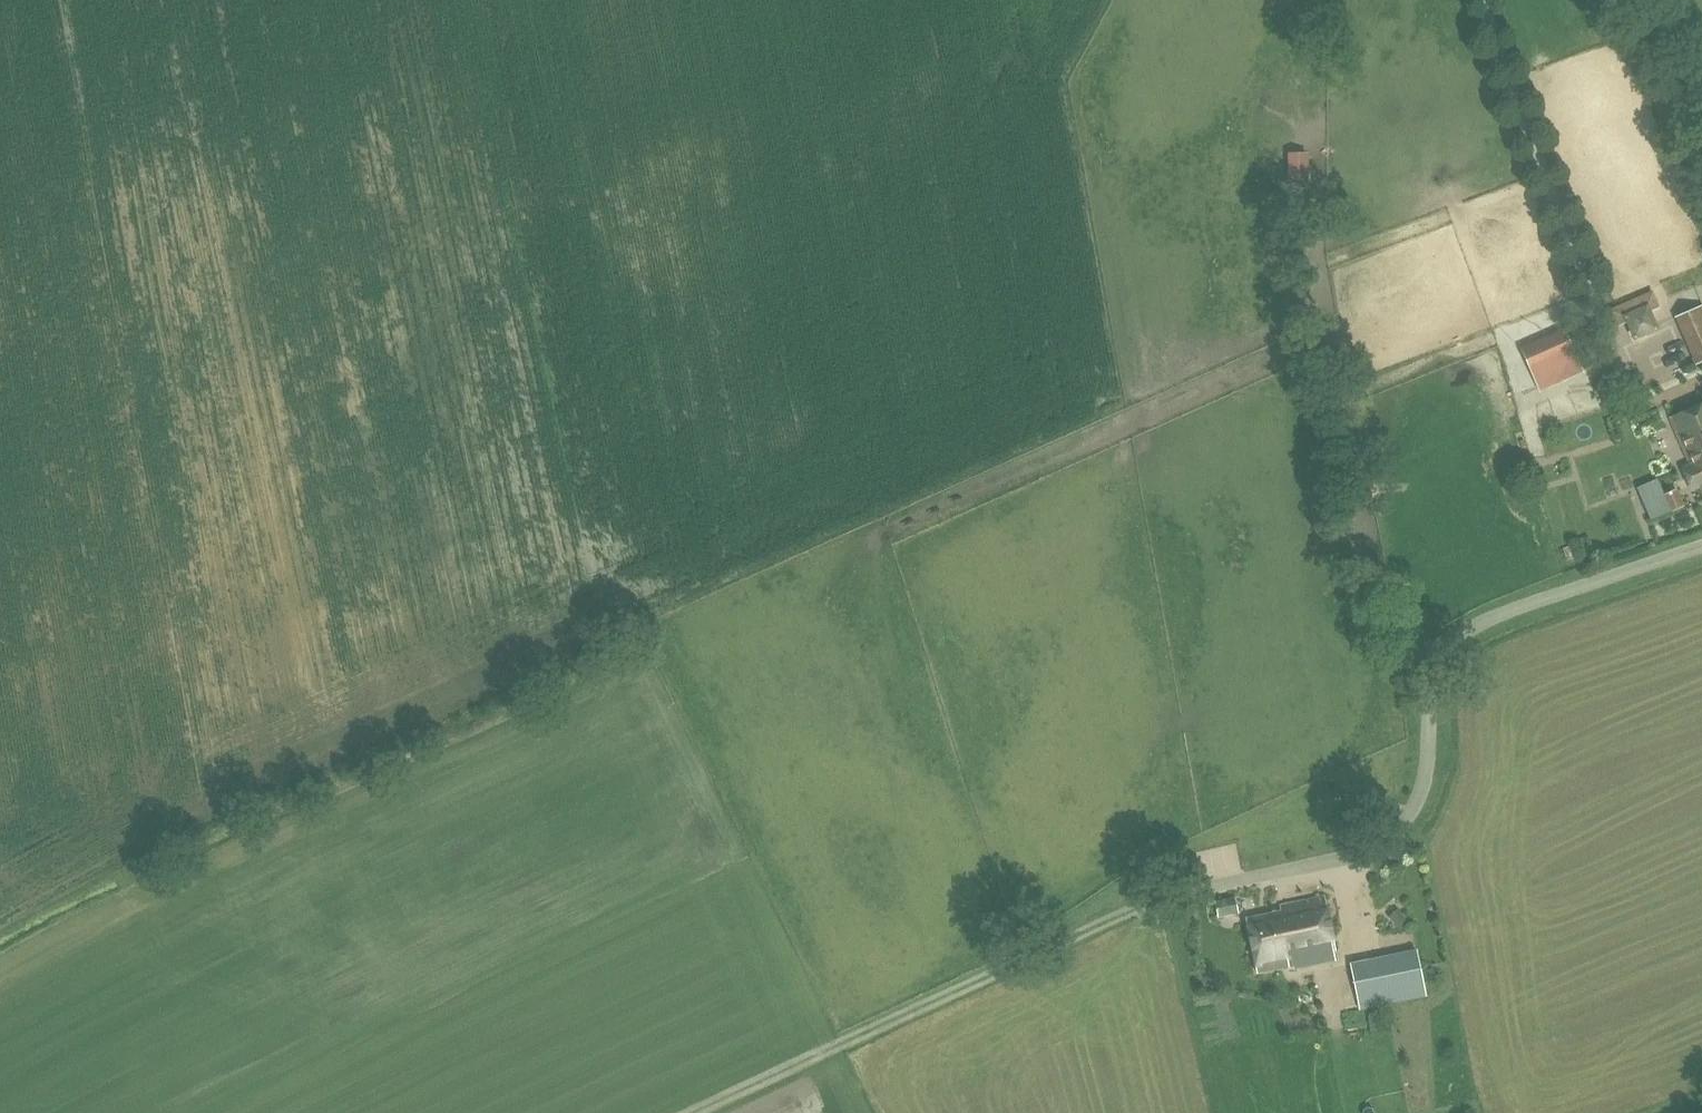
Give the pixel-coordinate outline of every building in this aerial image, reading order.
[(1627,320),(1635,337),(1656,327),(1649,311),(1659,306),(1652,292),(1611,310),(1618,325),(1627,320)] [(1700,359),(1701,359),(1701,307),(1678,318),(1691,347),(1694,345),(1700,359)] [(1521,348),(1531,371),(1575,352),(1564,328),(1521,348)] [(1531,371),(1540,390),(1584,371),(1575,352),(1531,371)] [(1701,492),(1701,403),(1670,418),(1690,465),(1687,467),(1694,483),(1697,481),(1701,492)] [(1664,494),(1671,511),(1683,505),(1676,489),(1664,494)] [(1664,533),(1670,547),(1683,542),(1677,528),(1664,533)] [(1246,918),(1257,972),(1287,966),(1288,969),(1334,960),(1332,951),(1334,950),(1323,896),(1279,905),(1281,911),(1246,918)] [(1215,901),(1218,917),(1238,912),(1234,897),(1215,901)] [(1402,913),(1393,921),(1400,930),(1410,921),(1402,913)] [(1351,964),(1360,1008),(1425,995),(1417,951),(1351,964)]
